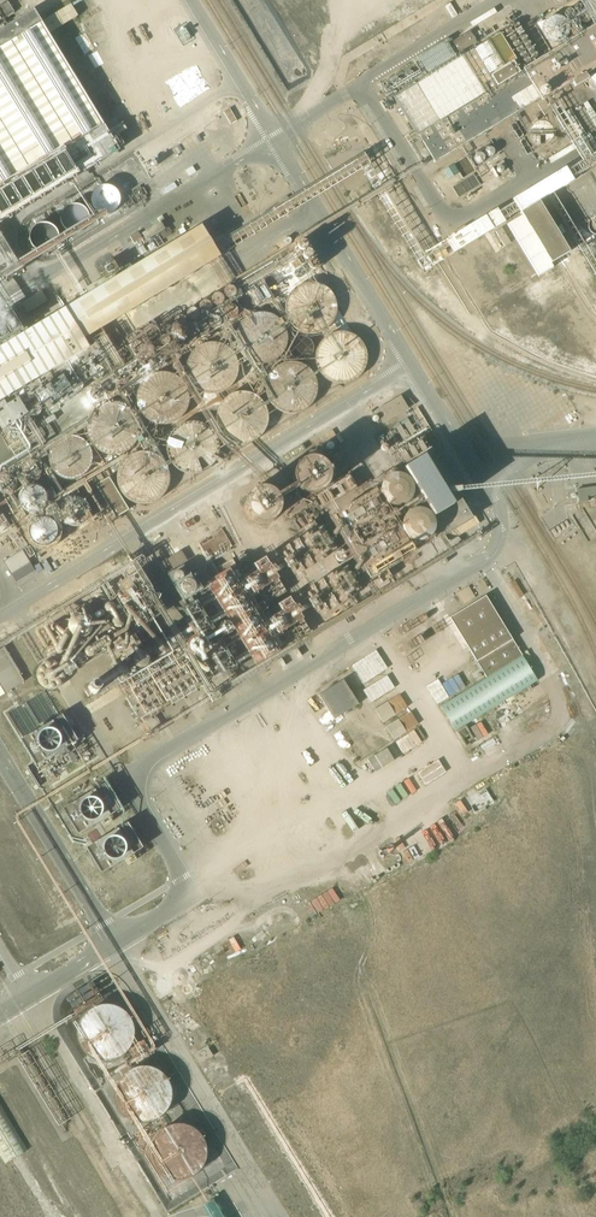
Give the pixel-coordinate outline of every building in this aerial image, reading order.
[(90,170),(120,152),(119,149),(112,139),(127,130),(122,122),(107,131),(48,34),(78,16),(71,4),(41,22),(34,10),(8,26),(4,19),(14,13),(7,3),(0,7),(0,225),(90,170)] [(567,23),(567,20),(566,18),(564,14),(560,11),(556,10),(553,10),(551,10),(547,12),(544,14),(543,17),(542,19),(542,22),(542,27),(544,30),(548,34),(551,35),(553,35),(556,35),(558,35),(561,34),(563,32),(564,31),(566,28),(567,25),(567,23)] [(540,98),(542,101),(572,83),(575,88),(588,79),(585,75),(595,68),(595,24),(523,69),(500,33),(395,97),(435,162),(540,98)] [(470,31),(450,43),(457,54),(477,42),(470,31)] [(561,129),(563,127),(554,112),(539,120),(540,121),(542,121),(543,121),(545,122),(546,122),(547,123),(549,124),(550,125),(551,126),(552,127),(553,128),(553,130),(553,131),(554,133),(561,129)] [(454,184),(458,194),(479,184),(474,174),(454,184)] [(115,200),(115,199),(115,197),(114,194),(111,191),(110,190),(107,189),(103,188),(99,190),(96,192),(94,196),(93,200),(94,204),(96,208),(100,210),(104,211),(108,210),(110,209),(112,207),(114,204),(115,200)] [(520,213),(522,215),(507,224),(538,276),(553,267),(551,264),(569,252),(559,236),(566,232),(561,224),(555,228),(539,202),(520,213)] [(85,219),(85,218),(85,216),(84,214),(81,210),(78,208),(74,207),(71,208),(69,208),(65,211),(63,214),(63,218),(63,222),(66,226),(69,229),(73,229),(77,229),(81,227),(83,225),(84,222),(85,219)] [(44,223),(39,224),(35,226),(31,230),(30,234),(30,239),(31,244),(35,248),(39,250),(44,251),(49,249),(53,246),(56,242),(57,237),(56,232),(53,228),(49,225),(44,223)] [(161,223),(142,234),(147,241),(165,230),(161,223)] [(0,351),(0,403),(89,349),(84,340),(220,258),(202,228),(201,226),(132,268),(129,264),(121,269),(120,268),(86,289),(90,296),(0,351)] [(495,231),(505,247),(511,243),(501,228),(495,231)] [(25,271),(0,230),(0,286),(25,271)] [(334,308),(334,307),(334,302),(332,297),(329,293),(326,289),(322,286),(318,284),(312,283),(308,283),(303,284),(298,285),(294,288),(292,291),(289,294),(287,299),(285,304),(285,308),(286,313),(287,318),(290,322),(293,325),(296,328),(301,331),(307,332),(310,332),(316,331),(319,331),(323,328),(327,325),(329,322),(332,318),(334,313),(334,308)] [(27,312),(47,301),(42,291),(21,302),(27,312)] [(286,336),(286,335),(285,330),(284,326),(281,321),(278,318),(275,315),(271,313),(266,311),(260,311),(256,311),(251,313),(247,315),(243,318),(240,323),(238,327),(236,332),(236,336),(237,341),(239,346),(241,350),(244,354),(249,357),(254,359),(258,360),(262,360),(267,359),(271,358),(275,356),(279,352),(282,348),(284,344),(285,340),(286,336)] [(365,356),(365,350),(363,346),(361,342),(358,338),(354,335),(350,333),(345,332),(340,331),(336,332),(331,333),(327,335),(323,339),(320,342),(317,347),(316,352),(316,357),(317,362),(318,366),(321,370),(324,374),(329,378),(333,380),(338,380),(342,381),(346,380),(351,379),(355,376),(359,373),(362,369),(364,365),(365,362),(365,356)] [(236,368),(236,367),(235,362),(234,358),(232,354),(229,351),(226,347),(222,345),(218,343),(213,342),(208,342),(203,344),(200,345),(195,348),(191,352),(189,357),(187,361),(186,367),(187,371),(188,376),(191,381),(193,384),(196,387),(200,389),(204,391),(209,392),(214,392),(219,390),(224,388),(227,386),(231,382),(234,377),(235,373),(236,368)] [(317,386),(316,381),(315,377),(312,372),(310,369),(306,366),(303,364),(299,362),(294,361),(289,361),(285,362),(281,364),(276,367),(272,371),(269,376),(268,380),(267,385),(267,390),(269,395),(271,399),(273,403),(277,406),(281,408),(285,410),(290,411),(294,411),(300,409),(303,408),(308,405),(312,401),(314,396),(316,392),(317,386)] [(186,398),(185,393),(184,388),(181,384),(178,380),(175,377),(171,375),(166,374),(162,373),(158,373),(153,374),(149,376),(145,379),(142,383),(139,386),(138,390),(137,394),(136,399),(137,404),(139,409),(142,413),(144,416),(149,420),(154,421),(160,422),(164,422),(169,421),(173,420),(178,416),(182,411),(184,407),(185,402),(186,398)] [(267,417),(267,416),(266,411),(265,406),(262,401),(260,399),(256,395),(251,393),(247,391),(242,391),(236,391),(231,393),(227,395),(223,398),(220,402),(218,407),(217,411),(216,416),(217,421),(218,426),(220,430),(223,434),(228,437),(231,439),(236,441),(240,441),(245,441),(250,440),(255,437),(259,434),(262,431),(264,426),(266,421),(267,417)] [(400,395),(375,410),(383,424),(408,409),(400,395)] [(137,428),(137,427),(136,422),(135,418),(133,413),(129,409),(126,407),(122,404),(117,403),(111,403),(107,403),(102,405),(98,407),(94,410),(91,414),(89,418),(88,422),(88,427),(88,432),(89,436),(91,440),(94,444),(98,448),(103,450),(107,452),(111,452),(117,452),(122,450),(126,448),(129,445),(133,441),(135,437),(136,433),(137,428)] [(217,447),(217,446),(217,441),(215,437),(213,432),(211,429),(207,426),(202,423),(198,421),(193,421),(188,421),(182,422),(178,424),(174,427),(171,431),(168,435),(166,441),(165,446),(166,452),(167,456),(170,461),(173,465),(177,468),(182,471),(186,472),(190,472),(197,472),(201,471),(205,469),(210,465),(213,461),(215,457),(217,452),(217,447)] [(91,456),(90,451),(89,448),(87,444),(84,441),(81,438),(78,437),(74,435),(70,435),(66,435),(62,437),(59,439),(55,441),(53,444),(51,448),(50,451),(49,456),(50,460),(51,464),(53,467),(55,470),(59,473),(62,475),(66,476),(70,476),(74,476),(78,475),(82,473),(84,471),(87,468),(89,464),(90,460),(91,456)] [(471,519),(423,439),(396,455),(444,535),(471,519)] [(166,476),(165,471),(164,467),(162,462),(159,459),(155,456),(151,453),(146,452),(142,451),(138,451),(134,452),(129,454),(125,457),(121,461),(119,465),(117,470),(116,475),(116,480),(118,485),(121,490),(124,494),(127,496),(131,499),(136,500),(140,501),(146,500),(150,499),(155,496),(158,494),(161,490),(164,486),(165,481),(166,476)] [(329,473),(329,469),(327,465),(325,462),(323,460),(321,458),(317,456),(314,455),(311,455),(308,456),(304,457),(302,458),(298,461),(296,464),(295,467),(294,470),(293,473),(294,477),(295,480),(297,483),(299,486),(302,488),(305,490),(308,491),(312,491),(316,490),(319,489),(321,488),(324,485),(326,483),(328,479),(329,477),(329,473)] [(109,476),(97,483),(113,514),(126,508),(109,476)] [(380,502),(403,504),(405,477),(382,476),(380,502)] [(595,498),(595,485),(576,489),(579,501),(595,498)] [(279,505),(278,502),(278,499),(276,496),(274,494),(272,491),(269,490),(263,488),(260,488),(257,489),(253,490),(250,493),(248,495),(247,497),(246,500),(245,504),(245,508),(246,511),(248,514),(250,517),(252,518),(255,520),(259,521),(261,521),(265,521),(268,520),(271,519),(274,517),(276,514),(277,511),(278,508),(279,505)] [(366,500),(365,493),(356,494),(356,493),(341,495),(343,513),(364,511),(363,500),(366,500)] [(333,521),(371,585),(384,577),(346,513),(333,521)] [(203,520),(188,529),(195,542),(211,533),(203,520)] [(221,529),(198,543),(210,563),(234,549),(221,529)] [(167,573),(182,599),(209,584),(204,576),(217,569),(214,563),(208,566),(198,548),(186,555),(182,548),(166,557),(173,570),(167,573)] [(23,551),(3,562),(11,575),(30,563),(23,551)] [(247,584),(242,587),(246,596),(277,582),(265,556),(239,568),(247,584)] [(458,592),(463,602),(474,597),(469,587),(458,592)] [(538,681),(522,656),(514,641),(487,596),(451,619),(478,663),(486,677),(440,706),(456,732),(538,681)] [(5,649),(0,651),(0,684),(6,694),(25,683),(5,649)] [(66,652),(38,666),(44,678),(72,664),(66,652)] [(376,658),(352,673),(360,686),(384,670),(376,658)] [(80,685),(88,695),(119,673),(111,663),(80,685)] [(387,675),(363,691),(371,703),(395,687),(387,675)] [(318,695),(342,731),(366,715),(343,679),(318,695)] [(8,708),(39,761),(76,739),(45,686),(8,708)] [(399,694),(375,710),(383,722),(407,707),(399,694)] [(410,712),(386,727),(394,739),(418,724),(410,712)] [(437,758),(417,772),(426,785),(447,771),(437,758)] [(101,783),(62,808),(77,832),(117,808),(101,783)] [(90,981),(64,998),(75,1015),(101,998),(90,981)] [(132,1033),(132,1032),(132,1027),(130,1022),(127,1017),(124,1014),(120,1011),(116,1009),(112,1007),(106,1007),(101,1007),(97,1009),(93,1011),(89,1014),(85,1018),(83,1023),(81,1027),(81,1032),(81,1038),(83,1042),(85,1046),(88,1050),(91,1053),(96,1056),(101,1058),(105,1058),(111,1058),(116,1056),(121,1054),(124,1051),(127,1048),(130,1043),(132,1038),(132,1033)] [(213,1056),(207,1045),(192,1054),(199,1064),(213,1056)] [(169,1094),(168,1088),(167,1083),(164,1079),(161,1075),(157,1072),(153,1070),(149,1069),(143,1068),(137,1069),(132,1070),(128,1073),(124,1077),(121,1081),(119,1086),(118,1090),(117,1095),(118,1100),(119,1104),(122,1108),(125,1112),(129,1115),(133,1117),(137,1119),(144,1120),(149,1119),(153,1117),(157,1115),(161,1112),(164,1109),(167,1104),(168,1100),(169,1094)] [(6,1163),(16,1157),(28,1149),(0,1103),(0,1153),(6,1163)] [(205,1153),(205,1152),(204,1147),(203,1142),(200,1138),(197,1134),(193,1130),(189,1128),(183,1126),(179,1126),(173,1126),(169,1127),(164,1130),(160,1133),(157,1137),(154,1142),(152,1147),(152,1152),(152,1157),(154,1162),(156,1166),(159,1171),(163,1173),(167,1176),(172,1178),(177,1178),(181,1178),(187,1177),(192,1175),(196,1172),(199,1168),(202,1163),(204,1158),(205,1153)] [(199,1207),(206,1216),(222,1216),(211,1199),(199,1207)]
